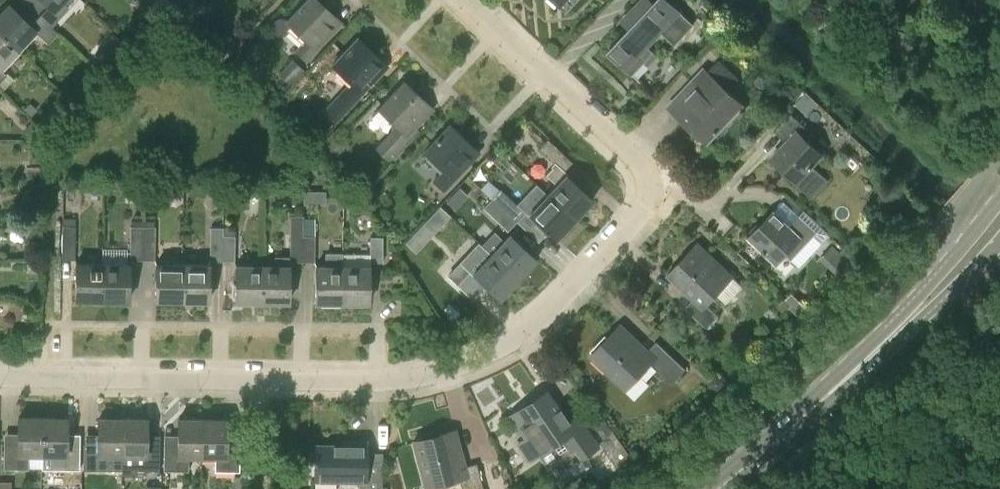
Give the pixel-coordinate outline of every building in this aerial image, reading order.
[(63,0),(26,0),(24,2),(50,25),(68,6),(62,1),(63,0)] [(163,3),(173,13),(179,7),(173,0),(166,0),(163,3)] [(289,18),(286,21),(281,19),(275,20),(272,25),(272,30),(274,34),(280,36),(287,33),(289,26),(305,41),(295,52),(304,60),(340,22),(317,0),(306,0),(289,18)] [(566,13),(571,7),(578,0),(553,0),(566,13)] [(626,70),(662,32),(675,44),(694,25),(668,0),(657,0),(653,3),(650,0),(640,0),(629,12),(637,20),(608,52),(626,70)] [(50,25),(24,2),(15,11),(7,4),(0,12),(0,34),(17,49),(34,30),(47,42),(57,32),(50,25)] [(17,49),(0,34),(0,67),(17,49)] [(121,41),(113,34),(108,39),(117,46),(121,41)] [(335,99),(346,109),(386,65),(357,38),(340,56),(332,65),(350,82),(335,99)] [(304,71),(294,61),(280,76),(290,86),(304,71)] [(668,107),(706,143),(742,105),(704,69),(668,107)] [(377,109),(396,126),(374,149),(391,164),(406,148),(400,143),(424,118),(415,109),(423,100),(403,81),(377,109)] [(29,103),(24,109),(30,115),(36,109),(29,103)] [(786,142),(770,159),(795,182),(811,196),(825,181),(810,166),(821,155),(807,141),(813,135),(791,114),(774,131),(786,142)] [(46,120),(42,117),(37,123),(41,126),(46,120)] [(24,128),(25,133),(31,139),(40,129),(31,121),(24,128)] [(442,190),(478,152),(449,125),(424,152),(443,170),(432,181),(442,190)] [(331,139),(323,147),(333,158),(342,149),(331,139)] [(544,175),(555,185),(545,195),(573,221),(592,200),(565,176),(567,174),(563,171),(571,162),(547,139),(538,148),(554,163),(544,175)] [(27,167),(27,177),(40,177),(43,177),(43,167),(40,167),(27,167)] [(461,187),(449,199),(456,206),(468,194),(461,187)] [(490,199),(496,204),(515,221),(523,213),(499,190),(490,199)] [(303,192),(303,205),(312,205),(312,192),(303,192)] [(555,239),(573,221),(545,195),(528,213),(555,239)] [(506,230),(515,221),(496,204),(488,213),(506,230)] [(418,231),(429,241),(449,220),(438,210),(418,231)] [(772,211),(749,236),(762,248),(777,262),(785,253),(792,259),(817,232),(798,215),(788,226),(772,211)] [(289,262),(301,262),(302,235),(302,219),(302,217),(290,217),(289,262)] [(40,235),(40,219),(30,219),(30,235),(40,235)] [(302,235),(314,236),(314,219),(302,219),(302,235)] [(74,225),(61,225),(61,258),(74,258),(74,225)] [(129,258),(141,258),(141,225),(129,225),(129,258)] [(153,225),(141,225),(141,258),(153,258),(153,225)] [(221,259),(221,234),(221,226),(209,226),(209,259),(221,259)] [(233,234),(221,234),(221,259),(233,259),(233,234)] [(508,234),(490,253),(517,279),(535,260),(508,234)] [(302,235),(301,262),(314,262),(314,236),(302,235)] [(370,237),(369,262),(381,262),(382,237),(370,237)] [(855,256),(857,258),(868,248),(865,245),(858,238),(848,249),(855,256)] [(697,243),(668,275),(694,299),(687,306),(709,327),(720,315),(707,302),(732,276),(697,243)] [(499,298),(517,279),(490,253),(472,273),(499,298)] [(851,262),(842,253),(831,264),(840,273),(851,262)] [(341,303),(341,266),(341,254),(326,254),(325,266),(315,266),(314,303),(341,303)] [(341,303),(367,303),(368,254),(341,254),(341,266),(341,303)] [(261,302),(287,302),(288,257),(274,257),(274,266),(261,265),(261,302)] [(74,300),(101,301),(101,263),(75,262),(74,300)] [(128,263),(101,263),(101,301),(127,301),(128,263)] [(154,301),(181,301),(181,264),(155,264),(154,301)] [(208,264),(181,264),(181,301),(207,302),(208,264)] [(234,302),(261,302),(261,265),(235,265),(234,302)] [(807,309),(791,293),(783,301),(799,317),(807,309)] [(676,380),(686,369),(656,342),(648,351),(620,324),(591,356),(625,389),(653,359),(676,380)] [(710,385),(716,391),(724,383),(716,375),(710,381),(710,385)] [(545,391),(509,415),(525,438),(517,444),(528,461),(562,438),(570,451),(578,446),(585,456),(598,447),(577,416),(567,423),(545,391)] [(28,453),(41,453),(42,418),(18,418),(17,444),(3,444),(3,469),(28,469),(28,453)] [(65,418),(42,418),(41,453),(54,453),(54,469),(79,469),(79,445),(65,445),(65,418)] [(109,454),(121,455),(121,419),(98,418),(97,445),(84,445),(84,470),(109,470),(109,454)] [(145,419),(121,419),(121,455),(134,455),(134,470),(159,470),(159,445),(145,445),(145,419)] [(188,455),(201,455),(201,420),(177,419),(177,446),(164,446),(164,471),(188,471),(188,455)] [(225,420),(201,420),(201,455),(214,455),(214,471),(239,471),(239,446),(225,446),(225,420)] [(464,466),(454,430),(412,441),(425,488),(463,478),(466,488),(483,488),(476,463),(464,466)] [(314,445),(313,457),(312,457),(312,460),(313,460),(313,479),(359,479),(359,488),(381,488),(382,462),(366,462),(366,442),(342,441),(342,445),(314,445)] [(235,487),(238,487),(244,487),(243,476),(239,476),(235,476),(235,487)]
